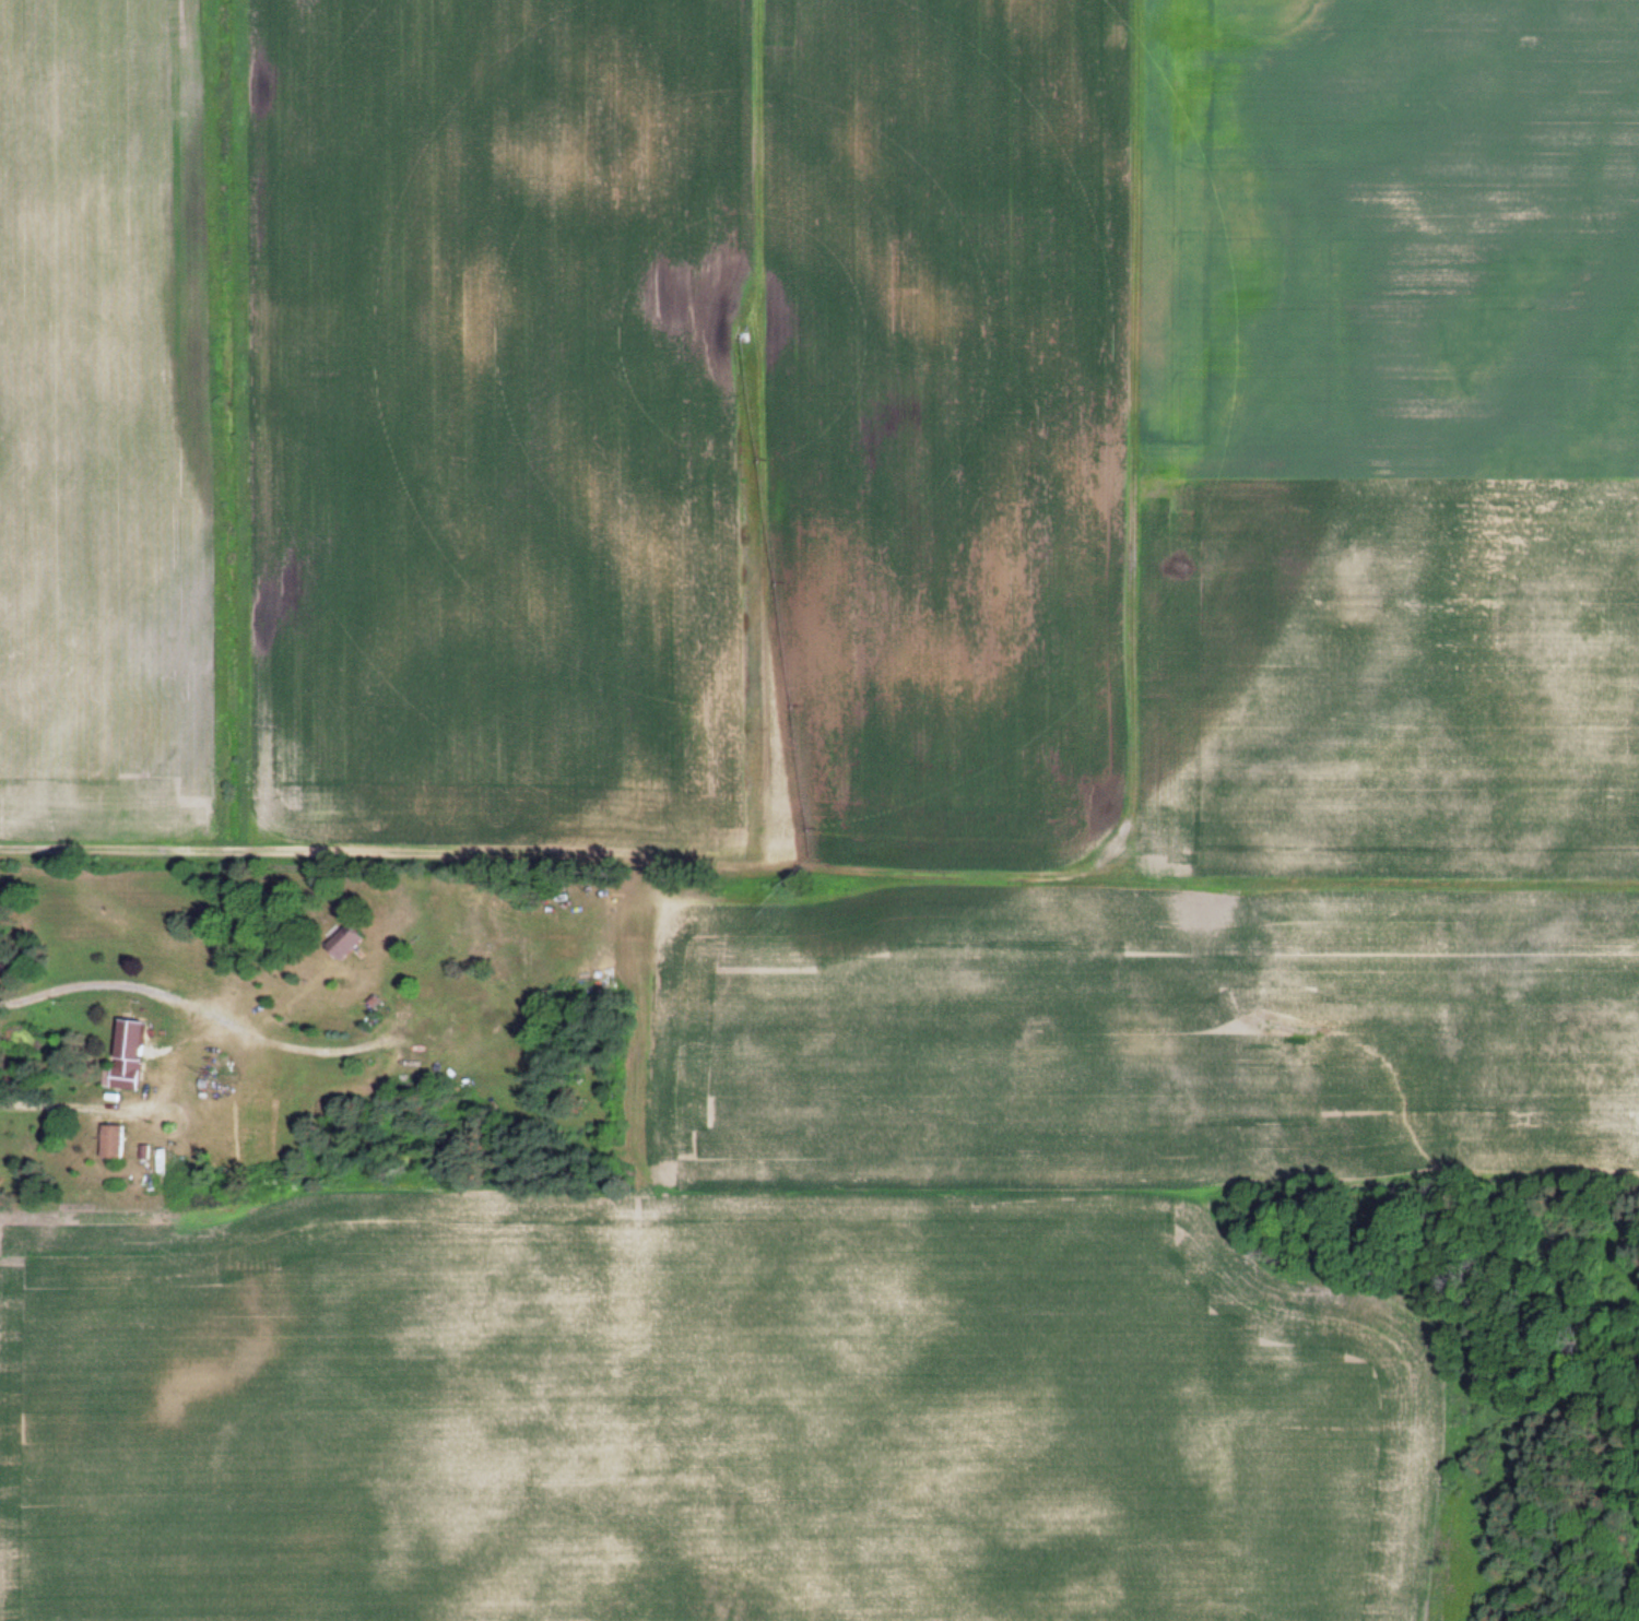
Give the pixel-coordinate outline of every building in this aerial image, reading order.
[(375,936),(357,920),(336,945),(353,961),(375,936)] [(108,1088),(147,1088),(147,1068),(108,1068),(108,1088)] [(109,1126),(109,1159),(131,1159),(131,1126),(109,1126)]
